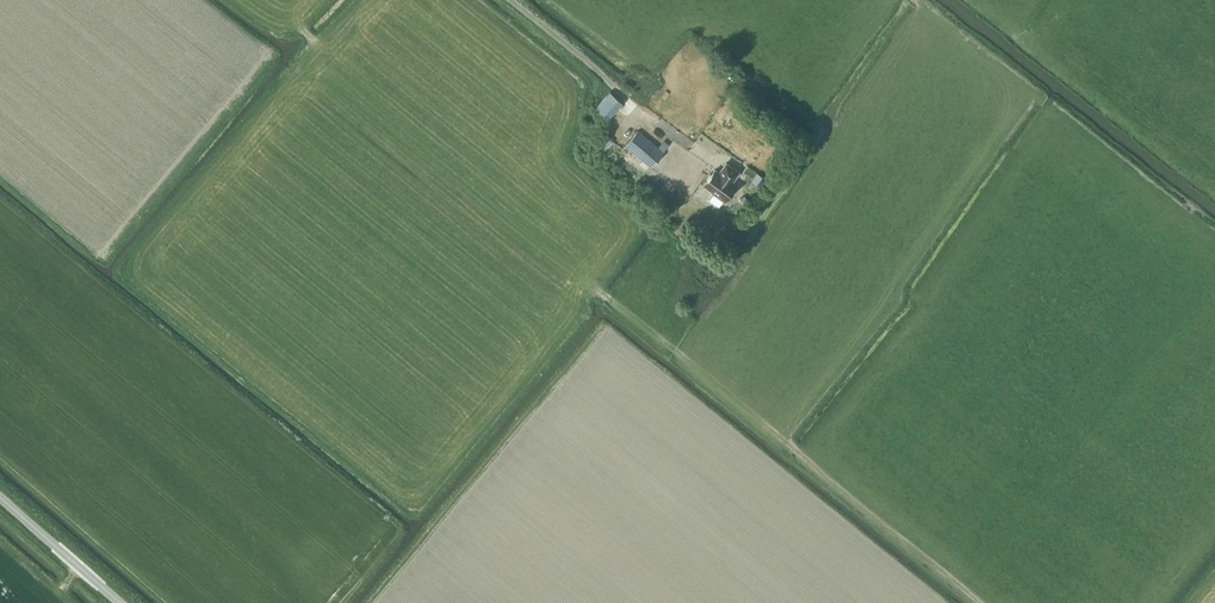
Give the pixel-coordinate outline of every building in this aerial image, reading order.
[(608,119),(623,103),(610,91),(595,107),(608,119)] [(637,130),(625,146),(652,167),(664,152),(637,130)] [(604,148),(614,139),(607,132),(597,141),(604,148)] [(673,147),(669,144),(664,152),(668,155),(673,147)] [(704,185),(699,192),(709,199),(709,198),(719,206),(725,198),(726,199),(736,185),(732,182),(739,172),(726,163),(719,172),(715,169),(712,173),(710,174),(707,178),(707,181),(704,185)] [(757,173),(751,181),(761,187),(766,179),(757,173)] [(742,196),(738,202),(745,206),(749,200),(742,196)]
